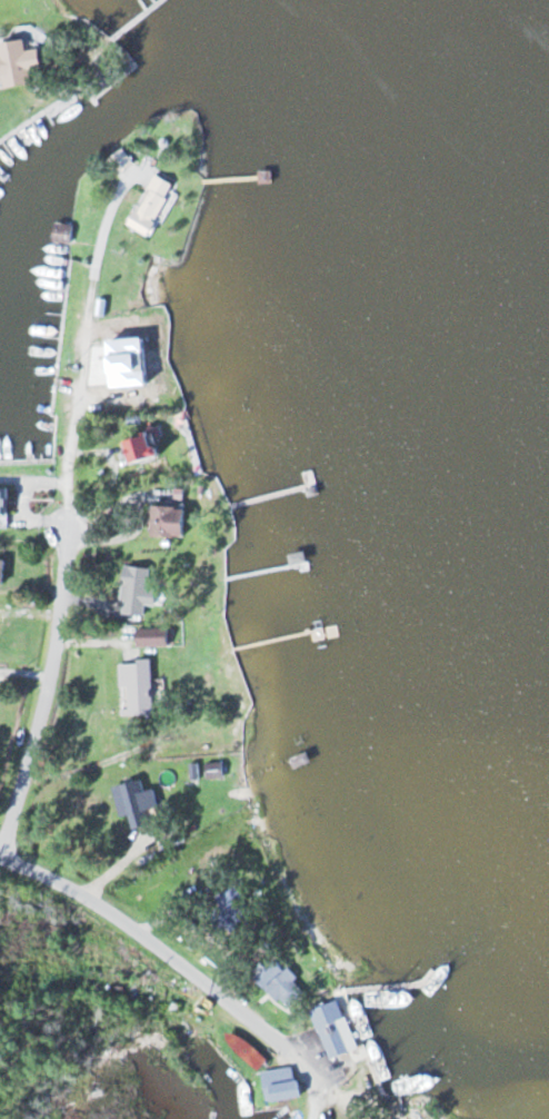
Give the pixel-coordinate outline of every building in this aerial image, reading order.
[(26,71),(38,69),(36,48),(23,49),(22,41),(0,43),(0,88),(27,84),(26,71)] [(172,185),(151,175),(127,227),(147,236),(172,185)] [(51,241),(68,244),(71,226),(54,223),(51,241)] [(120,464),(160,459),(157,431),(116,436),(120,464)] [(147,508),(147,537),(173,537),(173,508),(147,508)] [(117,615),(141,616),(142,606),(150,606),(151,568),(120,567),(117,615)] [(162,629),(133,629),(133,646),(162,646),(162,629)] [(150,716),(149,661),(118,662),(119,688),(124,688),(125,717),(150,716)] [(117,819),(127,817),(129,829),(160,823),(153,789),(143,792),(140,781),(110,787),(117,819)] [(277,1005),(298,984),(273,958),(251,980),(277,1005)] [(309,1011),(327,1059),(354,1050),(336,1001),(309,1011)] [(296,1097),(290,1067),(260,1073),(265,1103),(296,1097)]
